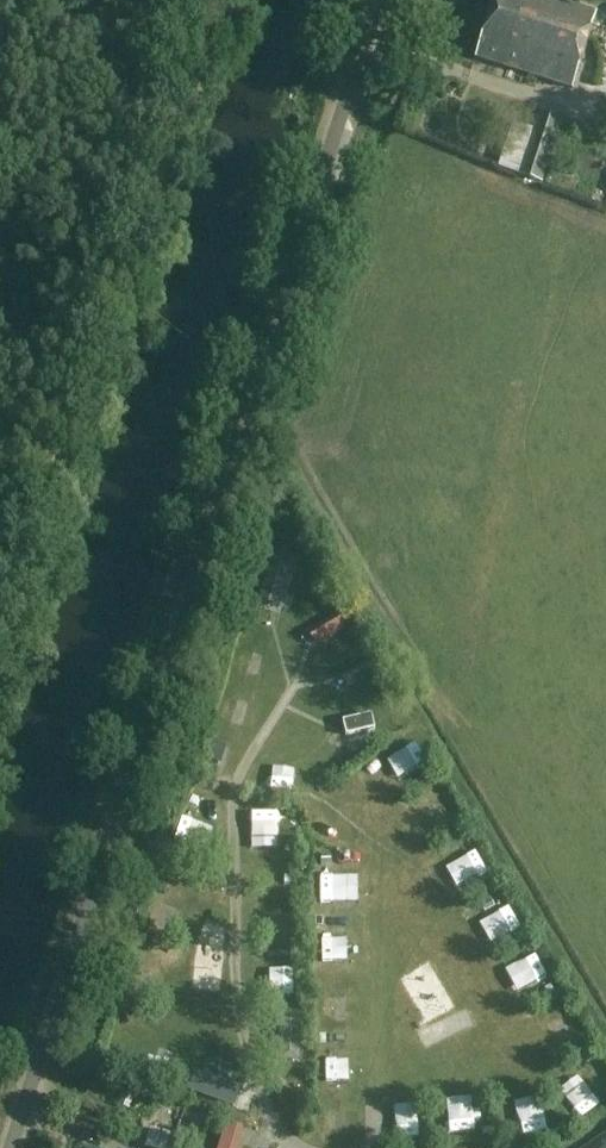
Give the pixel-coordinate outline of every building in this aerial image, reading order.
[(585,51),(597,13),(556,0),(492,0),(486,19),(585,51)] [(573,89),(585,51),(486,19),(474,57),(573,89)] [(549,167),(564,123),(539,114),(524,159),(549,167)] [(247,603),(264,609),(278,573),(264,566),(247,603)] [(311,626),(330,615),(320,597),(301,608),(311,626)] [(336,614),(309,630),(308,642),(319,644),(344,629),(336,614)] [(365,663),(342,675),(349,687),(371,674),(365,663)] [(371,718),(342,725),(345,737),(374,731),(371,718)] [(215,743),(209,761),(219,764),(224,746),(215,743)] [(383,759),(393,780),(415,770),(406,749),(383,759)] [(262,788),(282,788),(283,759),(263,759),(262,788)] [(246,817),(246,847),(264,846),(263,816),(246,817)] [(200,855),(205,827),(172,821),(167,850),(200,855)] [(472,846),(449,847),(450,867),(473,865),(472,846)] [(341,900),(340,875),(310,876),(311,901),(341,900)] [(495,934),(516,922),(504,901),(483,913),(495,934)] [(159,932),(170,913),(152,902),(141,922),(159,932)] [(338,934),(311,936),(313,962),(340,960),(338,934)] [(519,982),(540,976),(533,952),(512,958),(519,982)] [(123,971),(118,990),(130,992),(134,973),(123,971)] [(262,993),(278,993),(279,973),(262,972),(262,993)] [(445,1009),(445,992),(412,992),(412,1010),(445,1009)] [(352,1084),(352,1060),(317,1060),(317,1085),(352,1084)] [(577,1074),(553,1101),(570,1117),(595,1090),(577,1074)] [(231,1113),(235,1087),(205,1083),(201,1109),(231,1113)] [(491,1113),(504,1131),(522,1119),(510,1101),(491,1113)] [(458,1136),(458,1119),(428,1118),(428,1135),(458,1136)] [(242,1131),(229,1127),(222,1147),(221,1147),(220,1147),(237,1147),(242,1131)] [(586,1147),(605,1147),(605,1135),(586,1147)]
